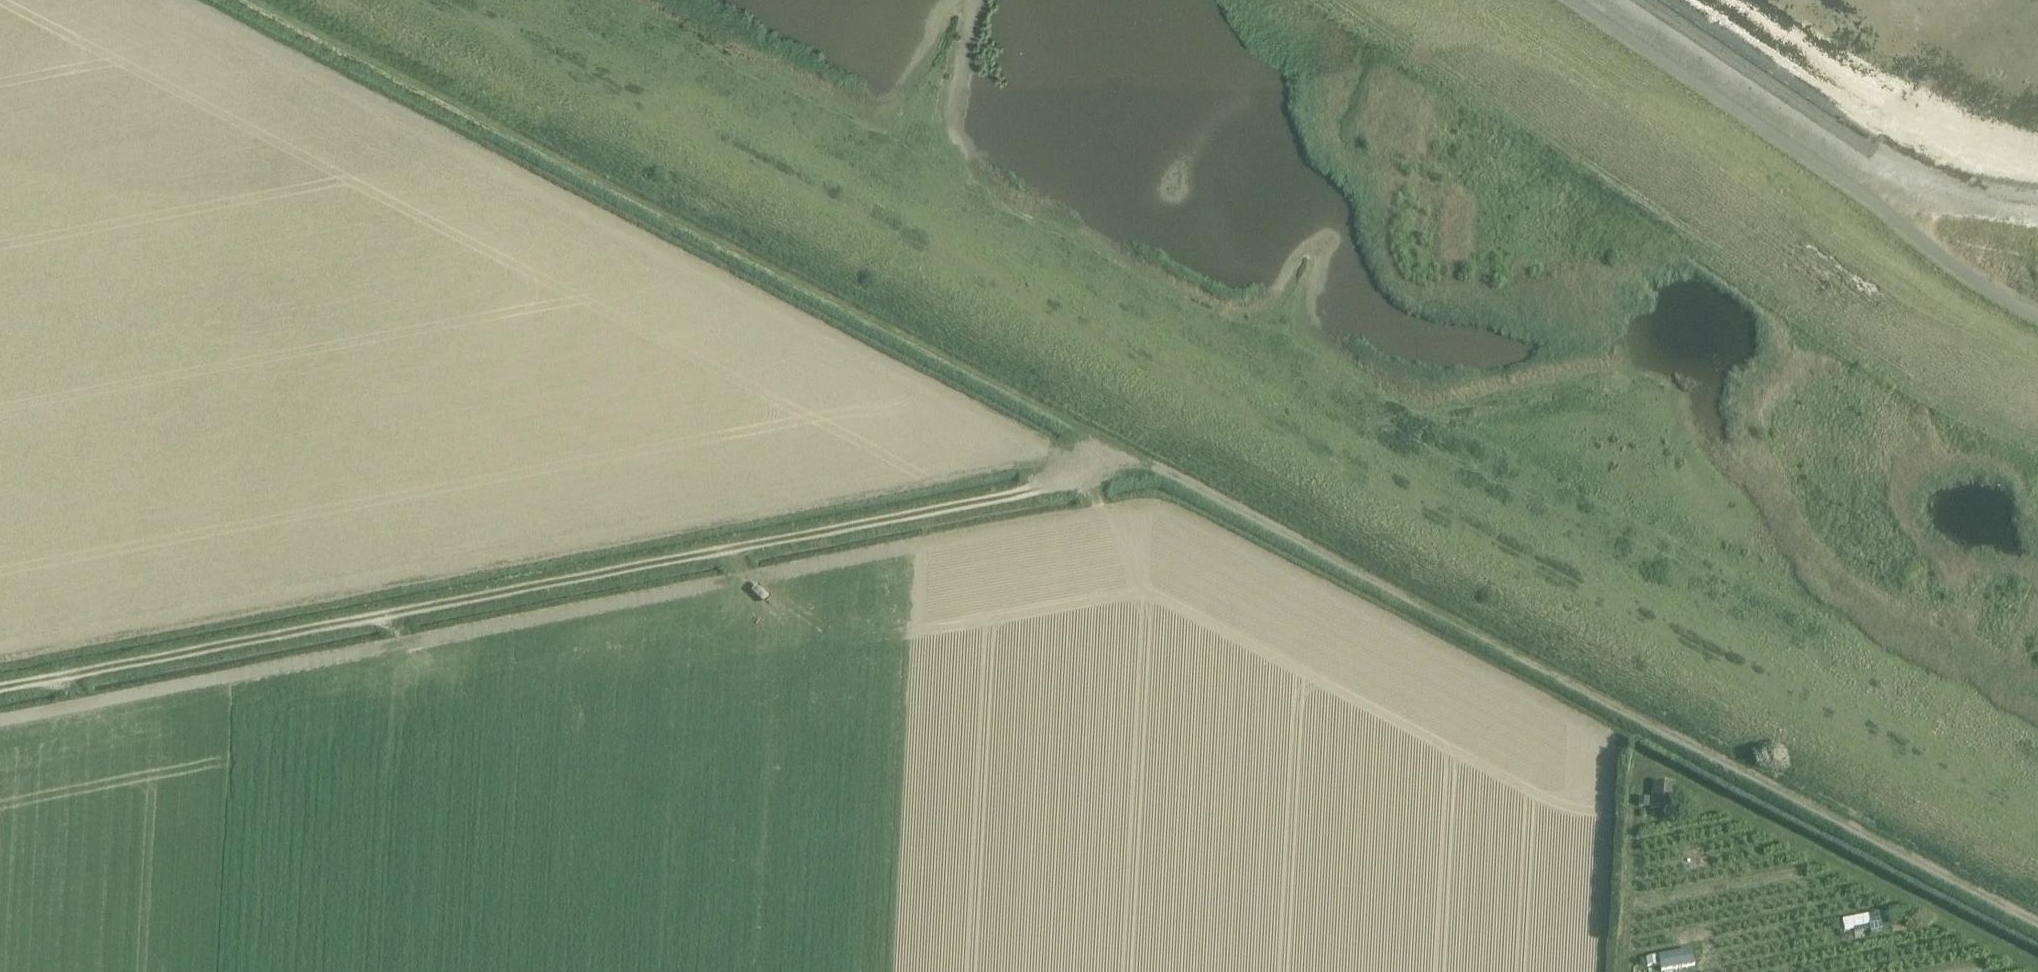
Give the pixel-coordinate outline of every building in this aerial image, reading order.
[(1653,783),(1651,811),(1673,813),(1675,784),(1653,783)] [(1649,808),(1650,799),(1639,798),(1638,808),(1649,808)] [(1888,913),(1879,914),(1880,922),(1890,920),(1888,913)] [(1868,915),(1842,920),(1844,932),(1870,927),(1868,918),(1868,915)] [(1878,916),(1868,918),(1870,927),(1871,933),(1881,932),(1878,916)] [(1691,950),(1658,956),(1661,970),(1694,964),(1691,950)] [(1656,956),(1645,958),(1647,967),(1658,965),(1656,956)]
